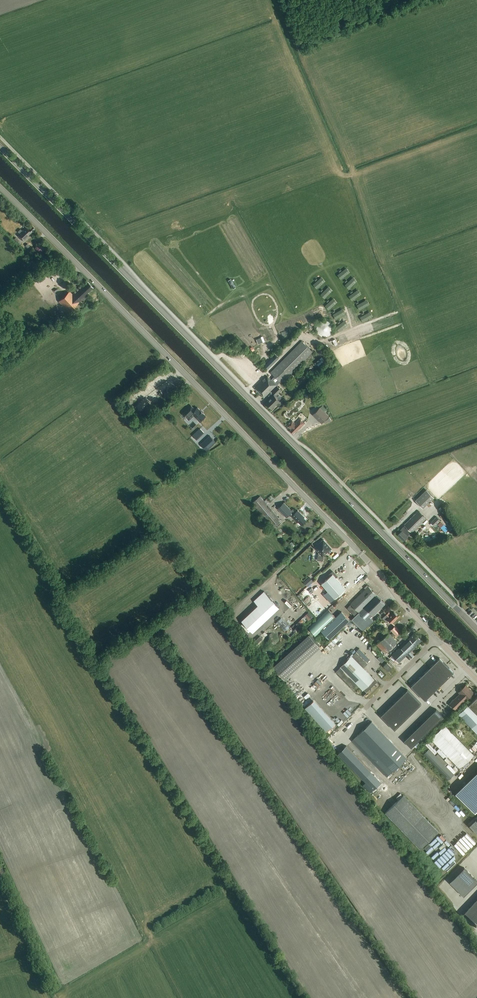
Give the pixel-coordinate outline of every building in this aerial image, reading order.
[(30,226),(27,228),(26,227),(18,235),(24,241),(32,233),(31,233),(35,229),(32,226),(31,227),(30,226)] [(59,301),(69,312),(89,293),(88,292),(93,288),(87,281),(83,285),(82,285),(72,294),(69,291),(59,301)] [(57,300),(52,305),(59,313),(64,308),(57,300)] [(62,318),(64,323),(74,317),(71,313),(62,318)] [(325,320),(322,320),(321,321),(319,323),(317,325),(317,327),(317,329),(317,331),(318,333),(319,335),(320,335),(322,336),(323,336),(324,337),(326,336),(327,336),(329,335),(330,334),(332,333),(333,331),(333,329),(333,328),(333,326),(332,325),(331,323),(330,322),(329,321),(327,320),(325,320)] [(313,352),(302,341),(271,372),(275,376),(271,379),(267,375),(255,388),(264,397),(272,390),(276,394),(281,390),(277,385),(280,381),(281,383),(313,352)] [(261,369),(268,362),(263,358),(256,365),(261,369)] [(271,365),(268,362),(261,370),(263,372),(271,365)] [(306,392),(309,396),(318,390),(315,386),(306,392)] [(274,395),(266,402),(272,408),(279,401),(279,400),(281,398),(282,397),(279,395),(278,396),(276,398),(274,395)] [(193,415),(200,422),(206,416),(203,413),(203,412),(201,410),(200,410),(198,407),(195,410),(191,406),(183,414),(189,419),(193,415)] [(320,407),(313,414),(321,423),(328,416),(320,407)] [(290,430),(293,433),(296,430),(297,431),(305,424),(300,419),(295,424),(292,421),(287,426),(291,430),(290,430)] [(197,440),(205,432),(201,428),(193,435),(197,440)] [(210,436),(201,444),(206,450),(215,442),(210,436)] [(427,490),(424,492),(416,500),(423,508),(434,497),(427,490)] [(280,519),(260,496),(252,502),(272,525),(280,519)] [(305,517),(298,510),(296,512),(292,509),(291,510),(284,503),(278,509),(286,517),(290,514),(292,516),(298,522),(299,522),(301,525),(307,520),(306,520),(304,518),(305,517)] [(398,535),(403,541),(408,536),(407,536),(411,532),(412,532),(426,519),(418,511),(404,525),(405,525),(400,530),(402,531),(398,535)] [(436,516),(431,522),(435,526),(441,521),(436,516)] [(326,542),(324,540),(323,540),(321,541),(321,542),(315,548),(319,551),(318,557),(317,560),(323,561),(324,555),(331,548),(326,543),(326,542)] [(322,584),(335,598),(346,589),(336,578),(337,576),(333,571),(326,577),(327,579),(322,584)] [(362,583),(363,582),(369,587),(372,583),(364,577),(365,577),(360,574),(357,577),(360,579),(359,581),(362,583)] [(310,577),(304,583),(307,586),(313,580),(310,577)] [(350,604),(351,604),(347,608),(354,615),(358,611),(359,612),(377,595),(368,586),(350,604)] [(253,632),(279,607),(264,591),(254,600),(258,605),(242,620),(253,632)] [(359,612),(352,619),(363,631),(373,621),(370,617),(385,603),(383,601),(377,595),(359,612)] [(309,609),(316,617),(325,609),(318,601),(309,609)] [(329,609),(309,628),(316,636),(321,631),(329,639),(350,620),(342,611),(336,617),(329,609)] [(398,617),(394,612),(391,615),(389,612),(382,618),(387,622),(389,620),(392,623),(398,617)] [(396,626),(391,630),(397,636),(401,632),(396,626)] [(350,640),(354,636),(350,631),(346,635),(350,640)] [(397,641),(389,633),(377,644),(385,653),(397,641)] [(399,662),(421,640),(414,633),(392,655),(399,662)] [(273,667),(284,679),(320,647),(309,635),(273,667)] [(359,648),(356,651),(367,662),(370,659),(359,648)] [(336,671),(353,689),(358,684),(363,690),(364,689),(366,692),(378,681),(372,676),(363,668),(368,663),(356,652),(336,671)] [(396,665),(399,662),(392,655),(389,657),(396,665)] [(425,700),(454,672),(440,658),(411,686),(425,700)] [(392,667),(387,662),(384,666),(388,671),(392,667)] [(450,703),(456,709),(473,692),(466,685),(459,692),(460,694),(450,703)] [(407,689),(381,715),(394,730),(421,704),(407,689)] [(312,700),(305,707),(326,730),(333,723),(312,700)] [(458,714),(476,733),(476,713),(468,704),(458,714)] [(436,708),(432,712),(439,719),(443,715),(436,708)] [(439,719),(432,712),(429,715),(436,722),(439,719)] [(436,722),(429,715),(425,719),(432,726),(436,722)] [(425,719),(422,722),(429,729),(432,726),(425,719)] [(372,721),(354,738),(372,757),(389,774),(405,760),(407,757),(405,755),(372,721)] [(422,722),(418,726),(425,733),(429,729),(422,722)] [(444,725),(430,739),(460,769),(474,755),(444,725)] [(418,726),(415,729),(422,737),(425,733),(418,726)] [(422,737),(415,729),(411,733),(418,740),(422,737)] [(411,733),(407,736),(415,744),(418,740),(411,733)] [(407,736),(404,740),(411,747),(415,744),(407,736)] [(372,771),(347,745),(339,754),(364,780),(367,783),(365,785),(372,793),(383,782),(372,771)] [(429,748),(424,754),(449,780),(454,774),(429,748)] [(451,796),(476,770),(476,767),(467,776),(449,794),(451,796)] [(456,793),(475,813),(476,811),(476,773),(456,793)] [(403,795),(386,812),(385,812),(420,848),(438,831),(403,795)] [(476,823),(476,817),(475,819),(473,820),(468,824),(472,828),(476,823)] [(450,881),(464,895),(476,882),(476,881),(464,867),(450,881)] [(470,905),(468,908),(475,915),(476,913),(476,912),(470,905)] [(475,915),(468,908),(465,911),(472,918),(475,915)] [(472,918),(465,911),(462,914),(469,921),(472,918)]
